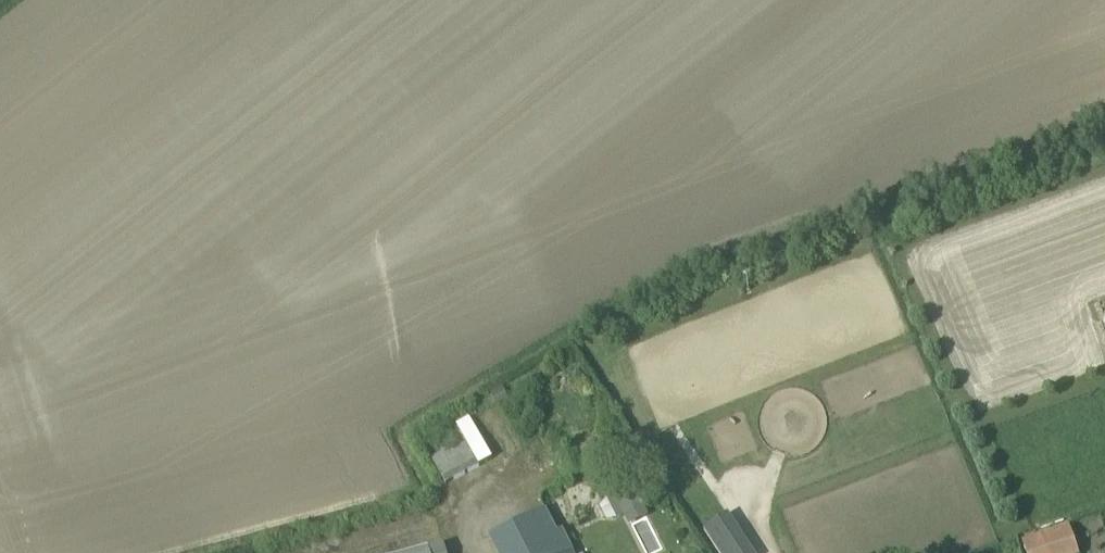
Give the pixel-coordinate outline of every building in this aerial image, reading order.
[(430,458),(444,483),(491,458),(469,417),(446,429),(451,440),(441,445),(443,451),(430,458)] [(557,532),(545,509),(490,537),(498,552),(572,552),(573,552),(561,530),(557,532)] [(1069,524),(1022,539),(1026,552),(1078,552),(1069,524)] [(444,545),(414,552),(446,552),(444,545)]
